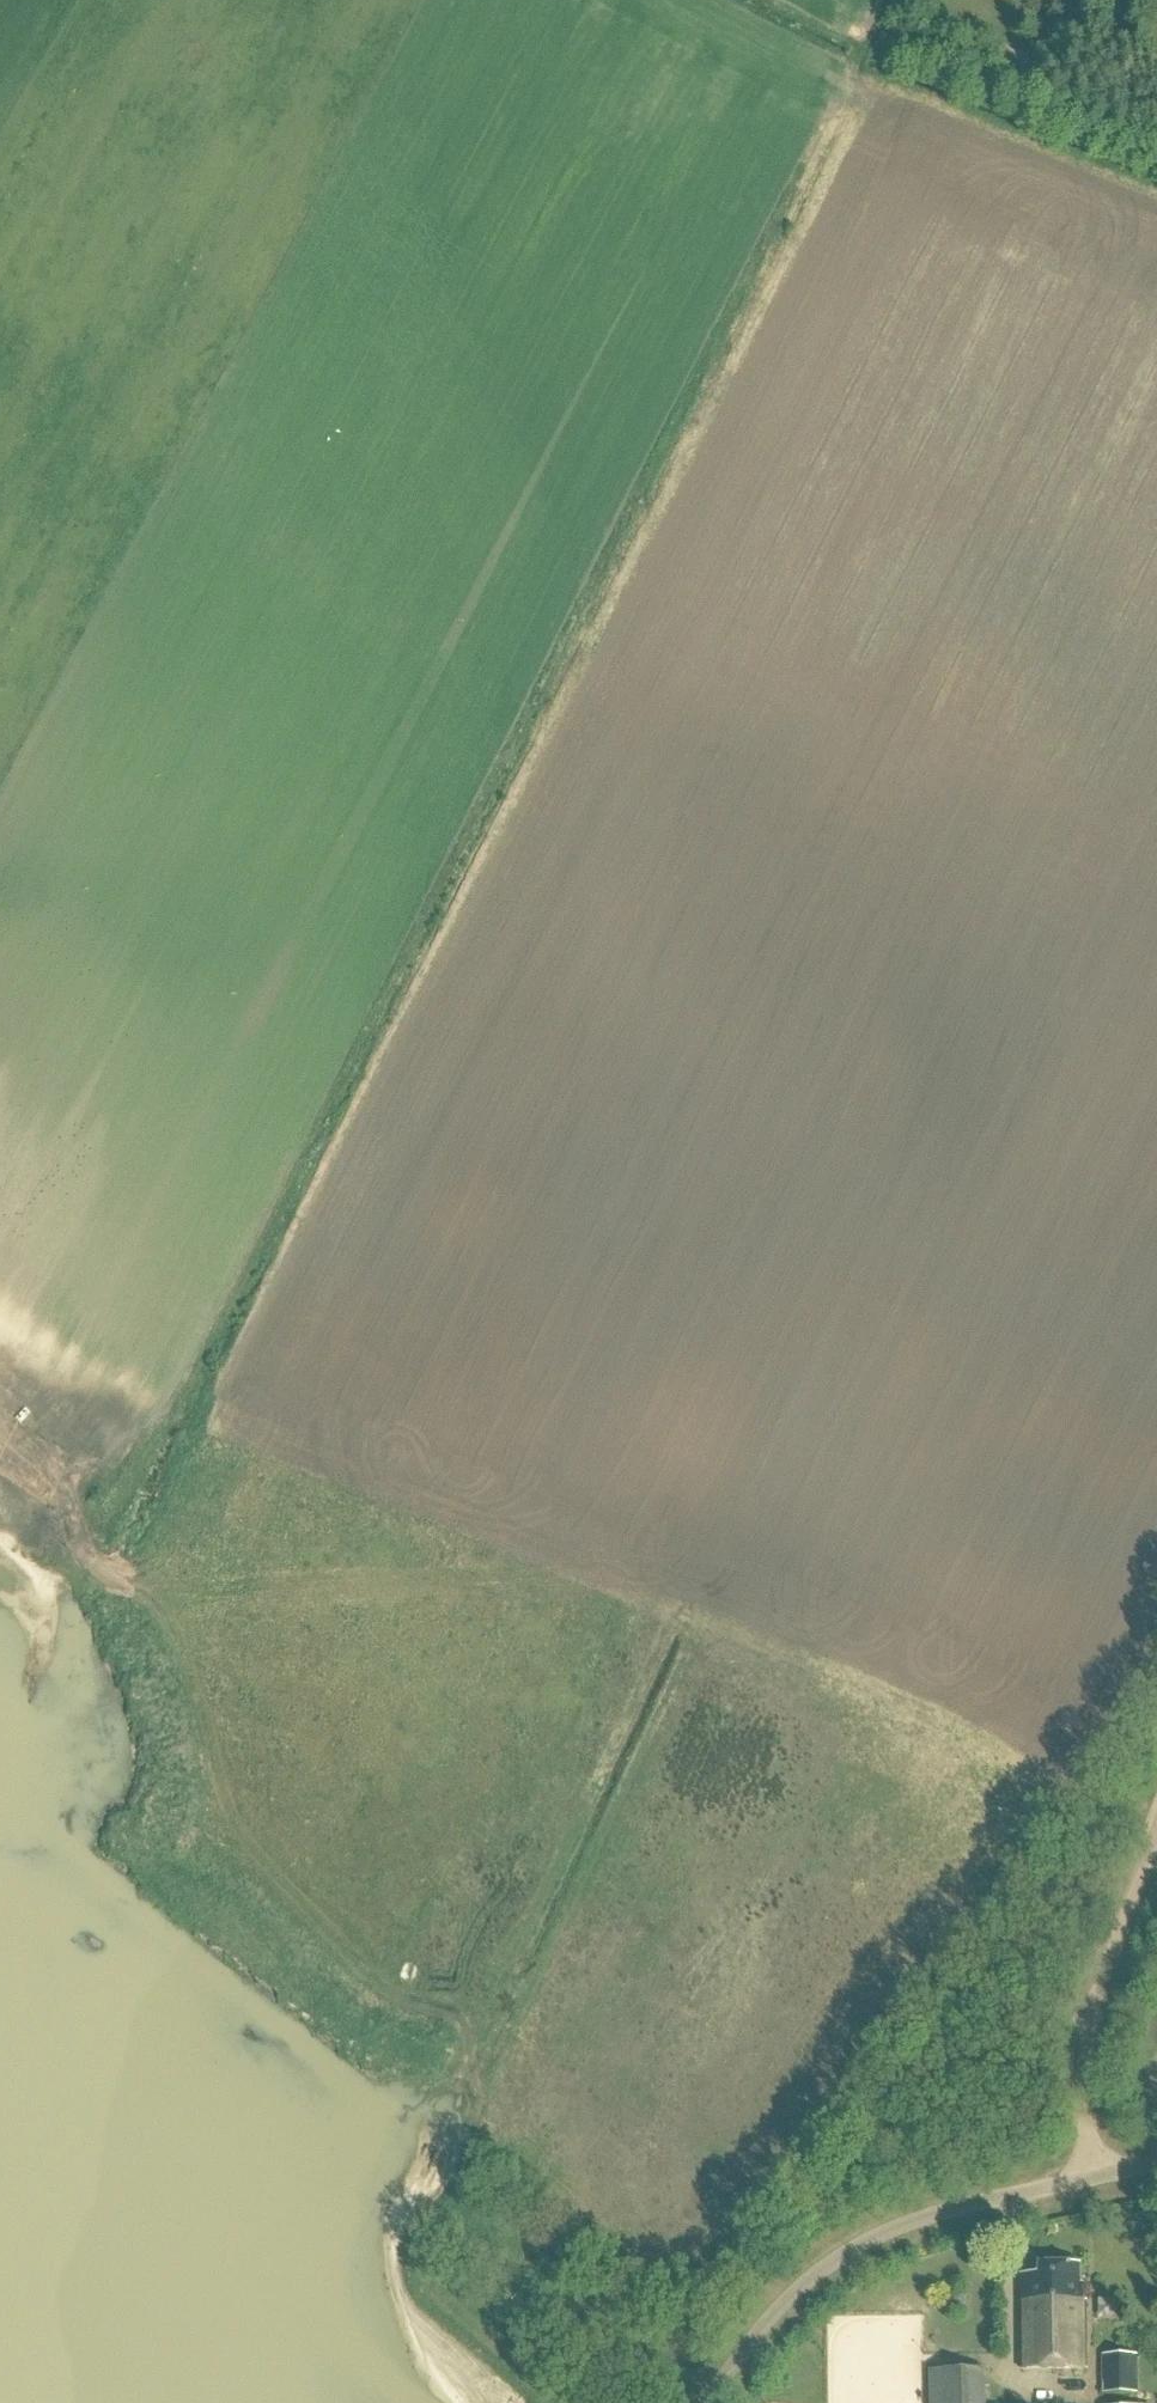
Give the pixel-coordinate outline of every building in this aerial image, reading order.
[(1020,2277),(1021,2373),(1086,2372),(1085,2303),(1073,2303),(1073,2279),(1079,2278),(1079,2267),(1040,2267),(1040,2276),(1020,2277)] [(1101,2392),(1137,2392),(1138,2353),(1102,2352),(1101,2392)] [(929,2402),(984,2402),(983,2369),(928,2370),(929,2402)]
